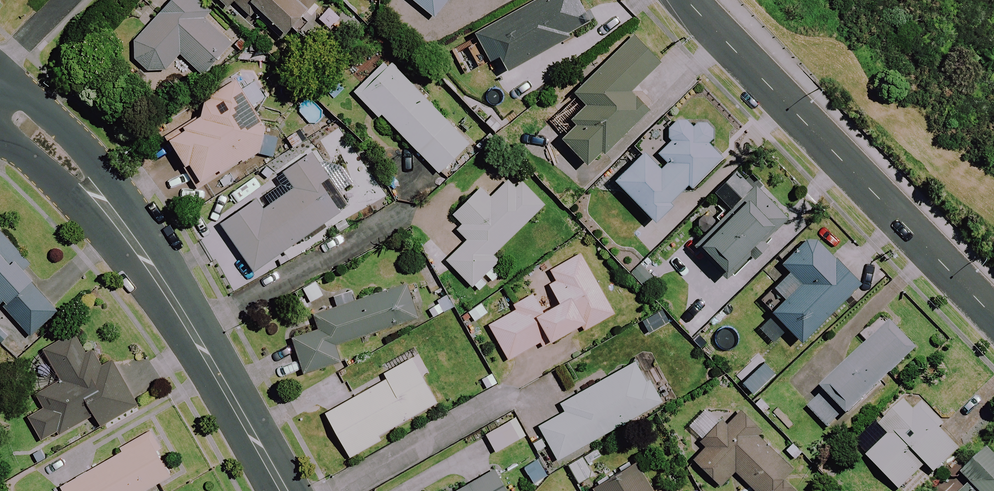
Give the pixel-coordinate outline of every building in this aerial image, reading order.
[(133,41),(135,63),(145,73),(165,73),(181,56),(202,76),(232,44),(205,19),(210,13),(196,0),(166,0),(158,9),(160,12),(133,41)] [(227,9),(234,1),(250,17),(253,14),(281,41),(322,0),(218,0),(227,9)] [(432,17),(448,0),(413,0),(432,17)] [(466,74),(498,56),(509,75),(571,40),(568,34),(581,27),(578,20),(587,15),(579,0),(536,0),(451,47),(466,74)] [(651,85),(665,71),(627,34),(571,92),(581,103),(550,135),(586,170),(599,156),(603,160),(652,111),(631,91),(644,78),(651,85)] [(351,93),(377,119),(380,116),(437,174),(469,143),(386,59),(351,93)] [(260,151),(265,124),(244,89),(235,73),(193,99),(202,114),(165,137),(197,190),(260,151)] [(654,225),(672,208),(668,204),(687,187),(695,196),(729,164),(711,143),(712,140),(712,137),(712,134),(712,131),(711,128),(710,125),(708,122),(706,120),(703,118),(701,116),(698,115),(695,115),(691,114),(688,115),(685,116),(684,114),(613,180),(654,225)] [(355,180),(344,165),(334,172),(329,165),(322,169),(309,150),(280,170),(292,187),(264,206),(256,194),(218,221),(254,273),(352,205),(341,190),(355,180)] [(521,183),(504,165),(480,188),(448,219),(469,240),(447,261),(471,286),(497,260),(492,255),(543,205),(521,183)] [(712,196),(730,214),(693,250),(729,286),(792,223),(756,187),(739,169),(712,196)] [(30,337),(61,308),(24,269),(31,263),(0,229),(0,304),(30,337)] [(784,303),(760,327),(775,343),(787,330),(799,342),(858,283),(811,235),(781,266),(789,275),(773,292),(784,303)] [(552,363),(576,349),(568,335),(582,327),(584,331),(613,314),(580,254),(550,270),(557,282),(513,306),(516,310),(488,326),(507,360),(540,342),(552,363)] [(302,375),(339,363),(334,347),(419,319),(411,294),(406,279),(310,310),(316,326),(289,335),(302,375)] [(892,316),(817,388),(822,394),(806,409),(829,434),(875,390),(882,397),(900,379),(894,372),(921,347),(892,316)] [(138,407),(110,363),(103,367),(77,327),(25,359),(41,384),(31,391),(41,406),(27,415),(42,440),(56,431),(59,435),(92,414),(102,430),(138,407)] [(436,403),(411,358),(382,375),(385,380),(324,414),(348,458),(379,441),(377,436),(436,403)] [(658,404),(633,360),(532,417),(537,426),(556,461),(658,404)] [(942,424),(909,390),(875,423),(854,444),(899,490),(925,464),(933,473),(958,449),(938,428),(942,424)] [(735,415),(724,426),(708,410),(688,430),(705,446),(692,459),(719,486),(734,471),(754,490),(791,490),(780,480),(791,470),(735,415)] [(113,446),(117,452),(56,488),(58,490),(143,490),(173,473),(160,450),(164,448),(149,424),(113,446)] [(984,448),(958,472),(970,484),(962,490),(993,490),(993,459),(984,448)] [(635,463),(591,488),(592,490),(650,490),(635,463)] [(493,471),(457,490),(503,490),(493,471)]
